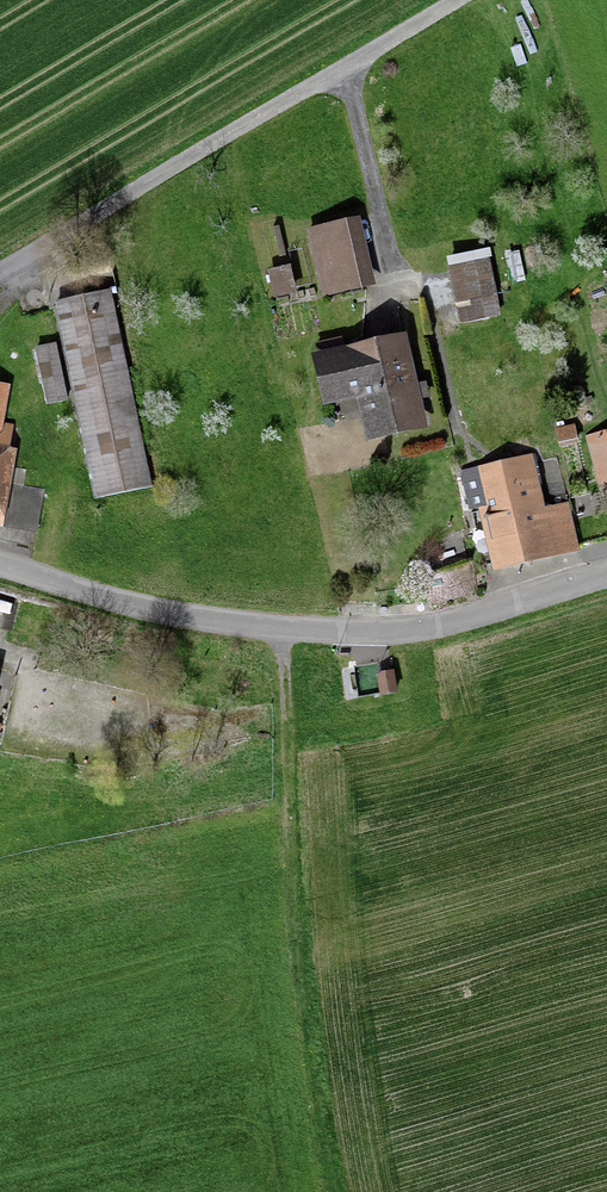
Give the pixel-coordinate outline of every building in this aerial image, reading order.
[(368,199),(317,210),(336,294),(386,283),(368,199)] [(488,260),(456,266),(465,319),(498,313),(488,260)] [(112,289),(53,301),(95,499),(154,487),(112,289)] [(434,412),(420,315),(367,323),(369,333),(324,339),(332,391),(370,385),(376,421),(434,412)] [(56,343),(34,347),(47,404),(68,400),(56,343)] [(18,367),(0,364),(0,509),(13,512),(28,429),(13,427),(18,367)] [(593,421),(606,470),(606,417),(593,421)] [(576,425),(558,428),(561,443),(578,439),(576,425)] [(568,542),(541,438),(489,452),(501,499),(488,502),(503,559),(568,542)] [(397,673),(380,675),(383,695),(400,693),(397,673)]
